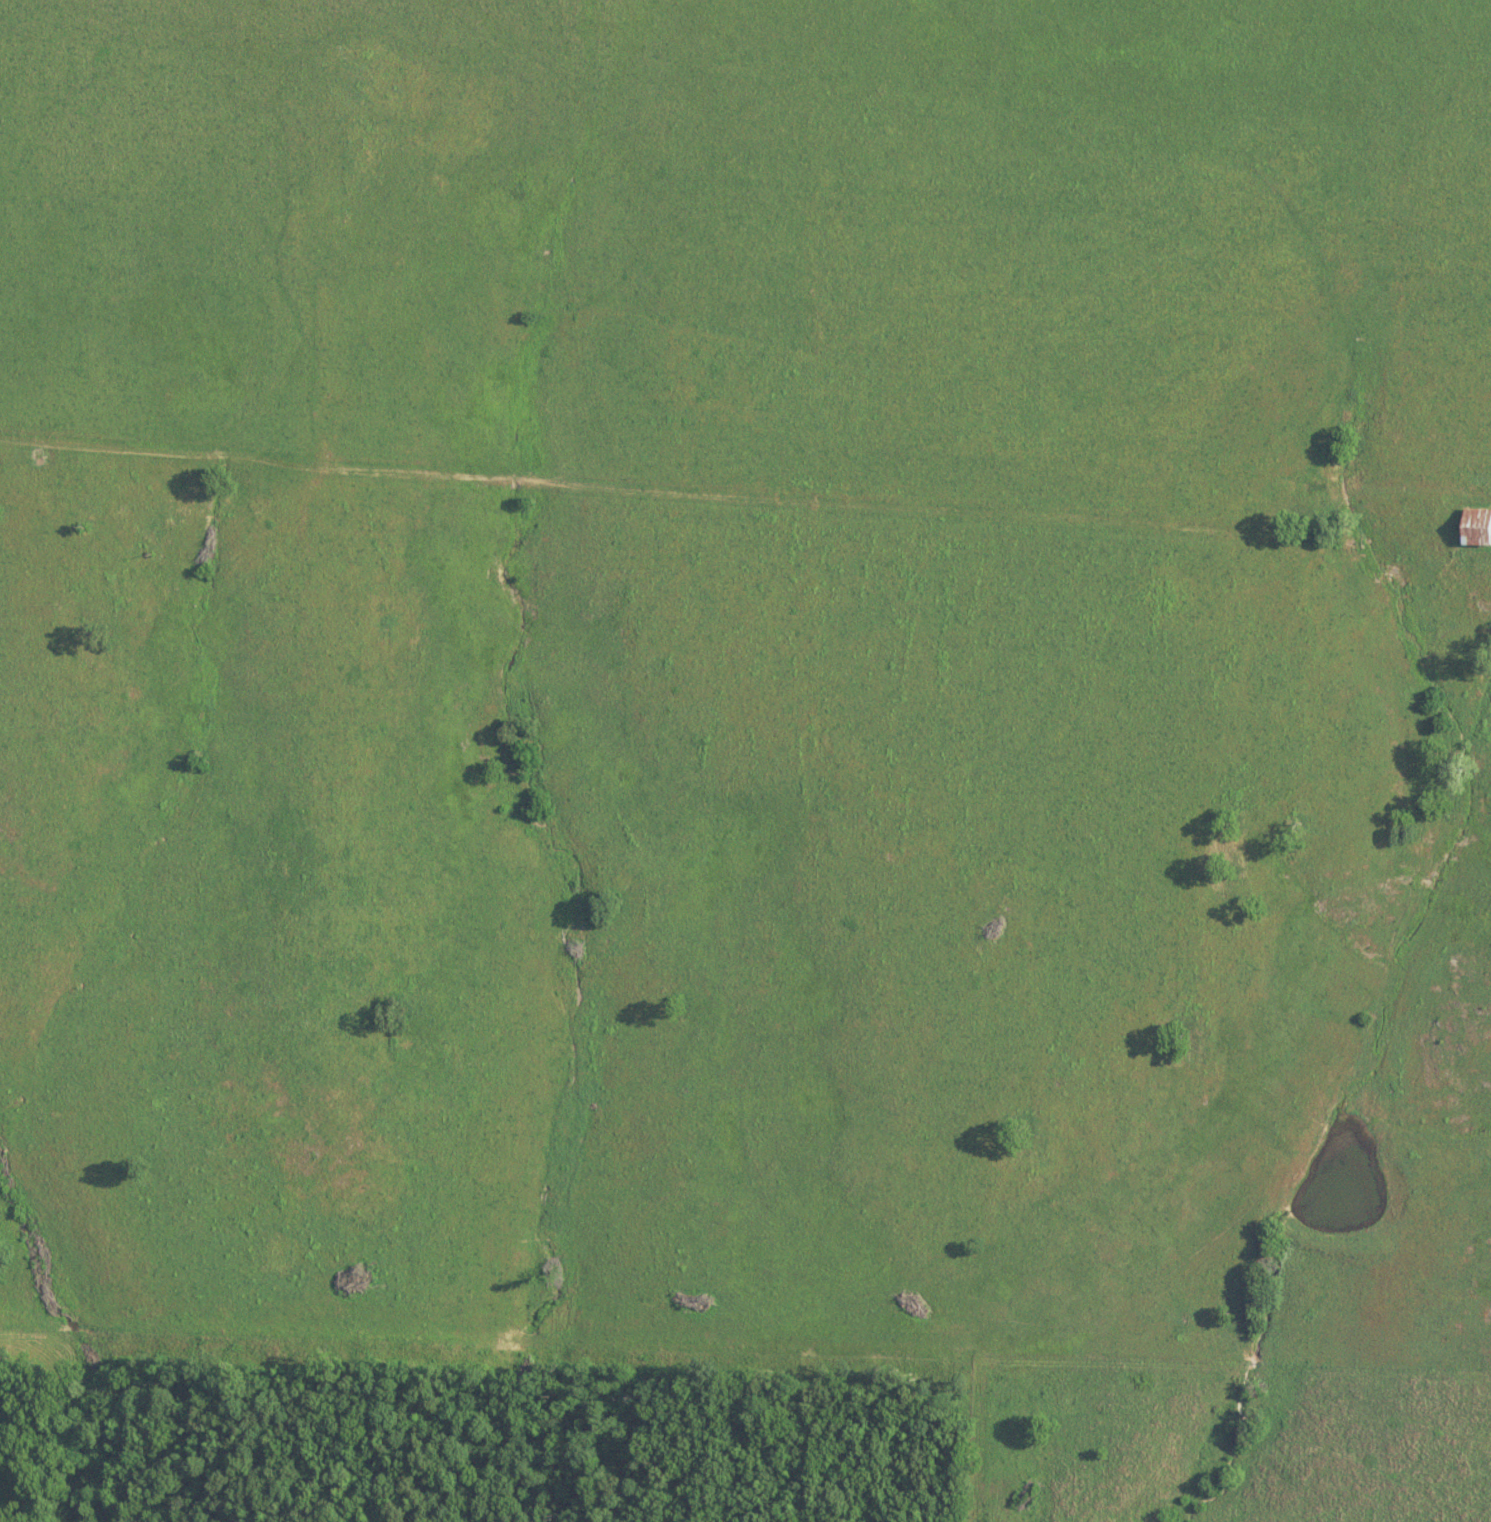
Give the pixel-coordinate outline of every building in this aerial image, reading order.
[(1464,507),(1462,544),(1490,545),(1490,508),(1464,507)]
